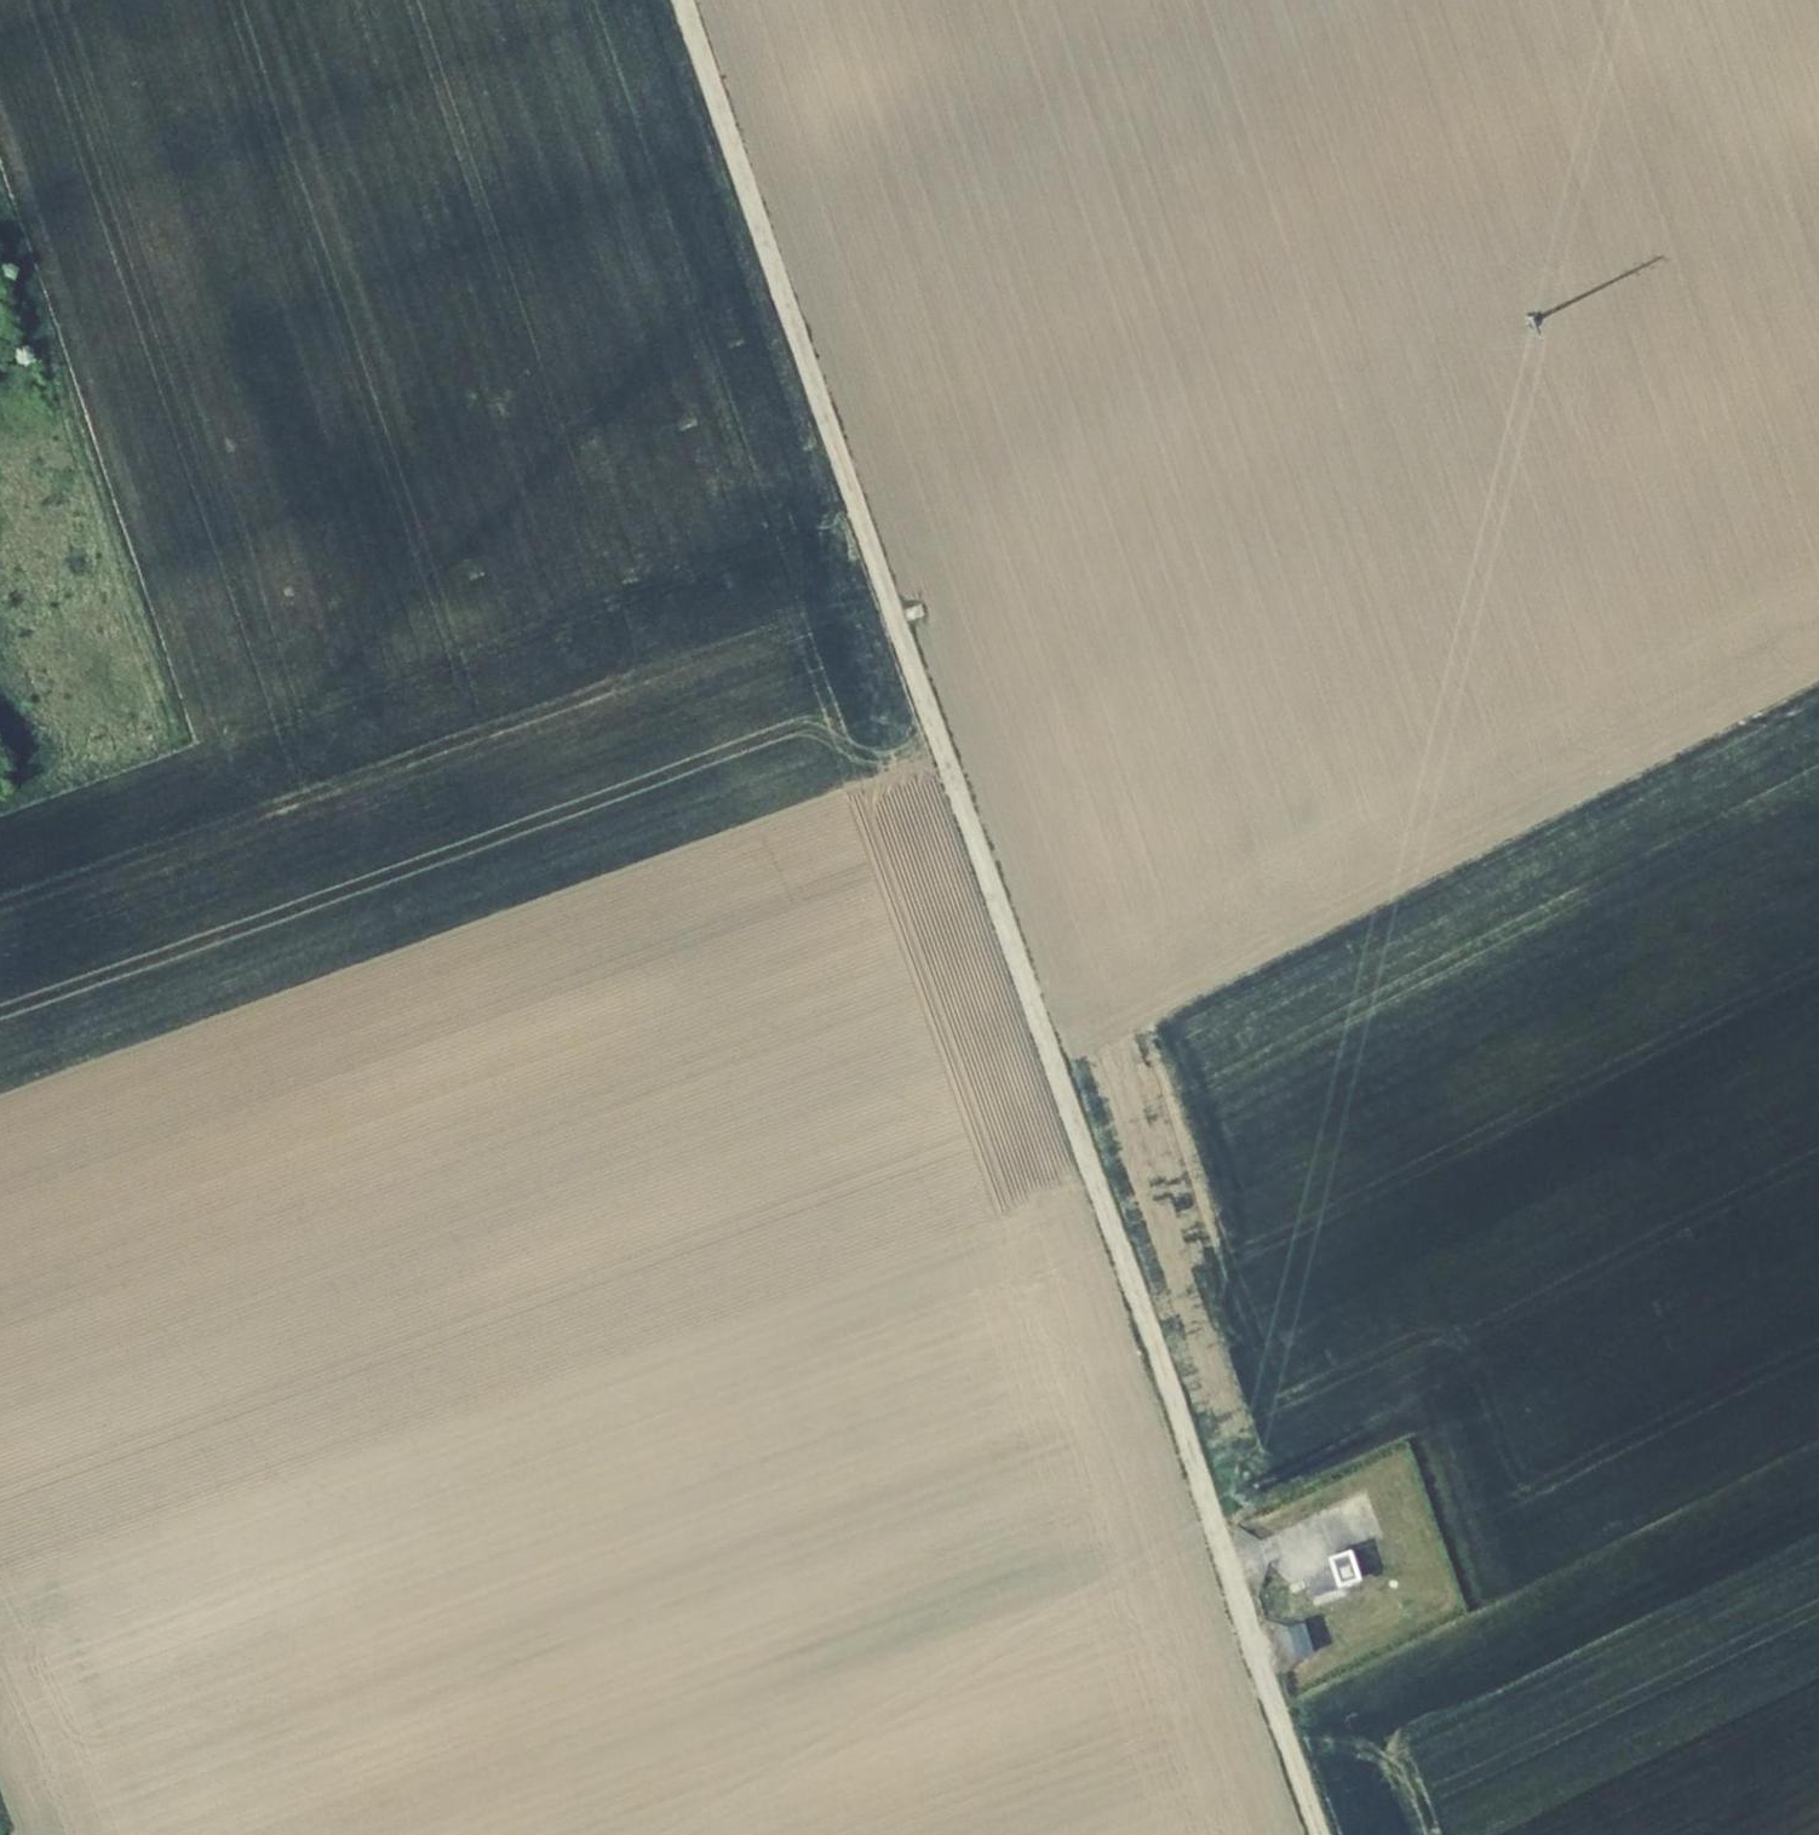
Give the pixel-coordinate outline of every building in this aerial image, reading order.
[(1333,1556),(1342,1584),(1362,1578),(1353,1549),(1333,1556)]
